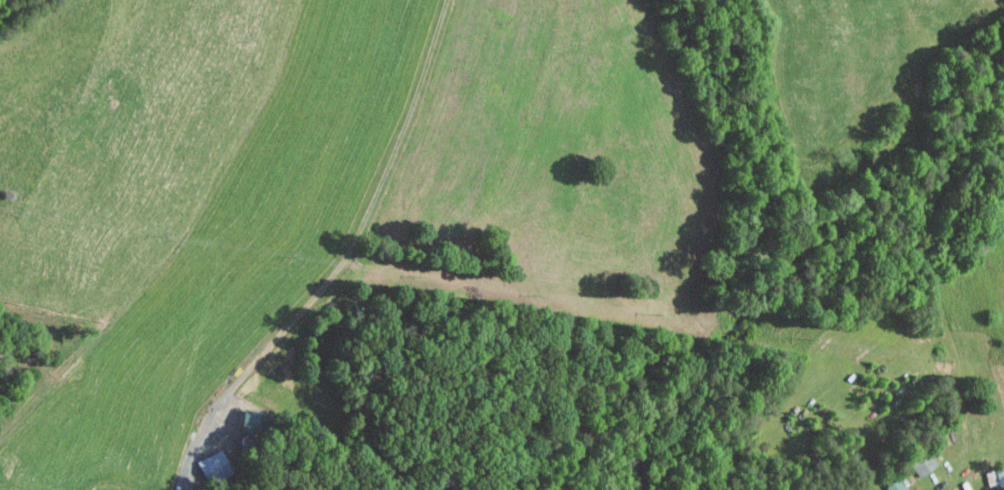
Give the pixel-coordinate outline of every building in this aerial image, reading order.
[(246,434),(264,438),(270,413),(251,409),(246,434)] [(234,472),(223,449),(198,461),(209,484),(234,472)] [(907,463),(918,477),(937,464),(926,449),(907,463)] [(983,469),(985,486),(1003,484),(1003,466),(983,469)] [(895,477),(883,487),(886,489),(902,489),(904,488),(895,477)]
